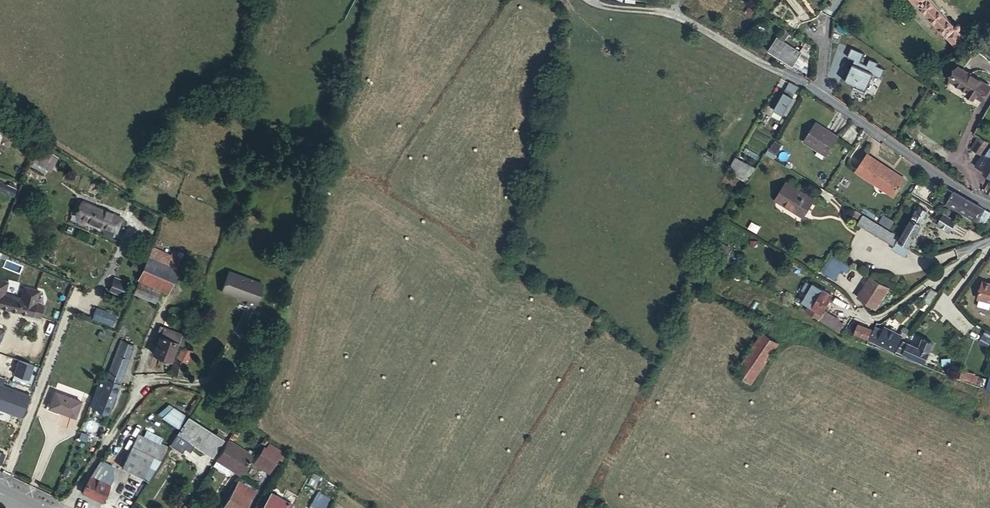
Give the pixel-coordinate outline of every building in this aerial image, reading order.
[(956,47),(966,38),(958,30),(959,30),(960,28),(961,27),(961,26),(960,25),(960,24),(958,23),(957,24),(955,25),(954,25),(931,0),(912,0),(956,47)] [(778,36),(769,49),(793,65),(802,52),(778,36)] [(881,65),(872,61),(869,67),(863,64),(867,55),(854,49),(849,58),(857,62),(847,83),(856,87),(854,91),(866,96),(875,77),(883,80),(887,72),(879,68),(881,65)] [(989,89),(989,86),(960,69),(952,83),(969,93),(967,96),(974,101),(976,98),(983,101),(989,89)] [(799,88),(790,84),(777,110),(784,114),(799,88)] [(814,123),(804,141),(828,155),(838,137),(814,123)] [(973,151),(981,158),(989,148),(989,146),(978,139),(975,144),(977,145),(973,151)] [(981,158),(975,166),(984,173),(989,164),(989,149),(989,148),(981,158)] [(51,168),(56,155),(42,150),(37,163),(51,168)] [(868,155),(855,173),(892,198),(904,179),(868,155)] [(729,170),(750,178),(755,165),(735,157),(729,170)] [(935,196),(941,186),(934,182),(927,195),(933,199),(935,196)] [(786,184),(775,202),(803,218),(813,201),(786,184)] [(941,186),(935,196),(977,220),(981,213),(988,216),(989,212),(953,192),(952,192),(941,186)] [(115,216),(76,201),(71,214),(110,228),(115,216)] [(916,214),(899,242),(909,247),(922,226),(919,224),(927,211),(918,206),(914,212),(916,214)] [(932,220),(938,223),(943,214),(938,211),(932,220)] [(943,214),(938,223),(936,225),(949,233),(950,231),(954,224),(956,222),(943,214)] [(909,247),(899,242),(897,240),(898,238),(861,215),(857,223),(894,245),(892,248),(905,256),(909,248),(909,247)] [(954,224),(950,231),(963,239),(967,232),(954,224)] [(714,247),(709,256),(717,260),(722,252),(729,255),(733,247),(723,242),(718,249),(714,247)] [(143,269),(170,281),(179,261),(151,250),(143,269)] [(849,268),(831,258),(822,274),(834,281),(841,271),(846,273),(849,268)] [(143,269),(139,278),(159,287),(159,288),(166,291),(170,281),(143,269)] [(247,302),(246,305),(255,308),(263,286),(229,272),(221,293),(247,302)] [(126,282),(113,277),(108,290),(121,295),(126,282)] [(888,289),(869,277),(856,299),(874,310),(888,289)] [(159,287),(139,278),(139,280),(159,288),(159,287)] [(39,319),(42,308),(34,305),(38,292),(23,287),(18,300),(1,295),(5,282),(0,280),(0,307),(39,319)] [(159,291),(158,290),(138,282),(133,294),(154,302),(159,291)] [(980,282),(976,299),(989,303),(989,285),(980,282)] [(804,302),(812,307),(823,290),(814,285),(804,302)] [(931,300),(940,288),(936,285),(926,297),(930,300),(931,300)] [(942,290),(940,288),(931,300),(930,300),(932,302),(942,290)] [(823,290),(812,307),(811,309),(808,308),(807,310),(831,326),(834,321),(822,312),(832,296),(823,290)] [(109,327),(114,316),(95,309),(91,320),(109,327)] [(859,323),(855,330),(868,337),(871,330),(859,323)] [(976,323),(972,337),(989,343),(989,331),(976,323)] [(185,335),(159,326),(153,342),(156,343),(152,354),(170,360),(177,343),(181,344),(185,335)] [(875,327),(869,338),(893,351),(897,343),(895,341),(882,334),(884,332),(875,327)] [(901,345),(903,341),(907,334),(902,331),(895,341),(897,343),(901,345)] [(761,332),(734,374),(750,383),(777,342),(761,332)] [(901,345),(897,350),(924,361),(932,342),(923,338),(919,348),(903,341),(901,345)] [(120,344),(108,382),(121,386),(132,348),(120,344)] [(181,346),(177,358),(187,361),(191,349),(181,346)] [(18,362),(13,376),(27,381),(32,368),(18,362)] [(960,368),(957,376),(963,378),(966,370),(960,368)] [(96,408),(108,382),(101,379),(90,405),(96,408)] [(121,386),(108,382),(96,408),(108,413),(121,386)] [(21,418),(29,397),(0,386),(0,410),(21,418)] [(81,403),(55,393),(49,407),(75,417),(81,403)] [(222,440),(187,419),(177,435),(212,455),(222,440)] [(122,443),(133,427),(127,423),(116,439),(122,443)] [(121,465),(147,480),(160,461),(155,457),(153,461),(150,460),(160,445),(141,433),(121,465)] [(253,456),(228,442),(215,461),(242,475),(253,456)] [(160,461),(168,449),(160,445),(150,460),(153,461),(155,457),(160,461)] [(280,458),(265,448),(255,463),(262,468),(264,466),(271,471),(280,458)] [(95,472),(104,478),(106,479),(112,467),(101,461),(95,472)] [(106,479),(104,478),(101,483),(91,478),(90,478),(84,490),(82,493),(102,501),(111,481),(106,479)] [(224,506),(228,507),(246,507),(252,499),(234,488),(224,506)] [(293,505),(271,494),(263,507),(291,507),(293,505)] [(318,499),(313,507),(326,507),(328,504),(318,499)]
